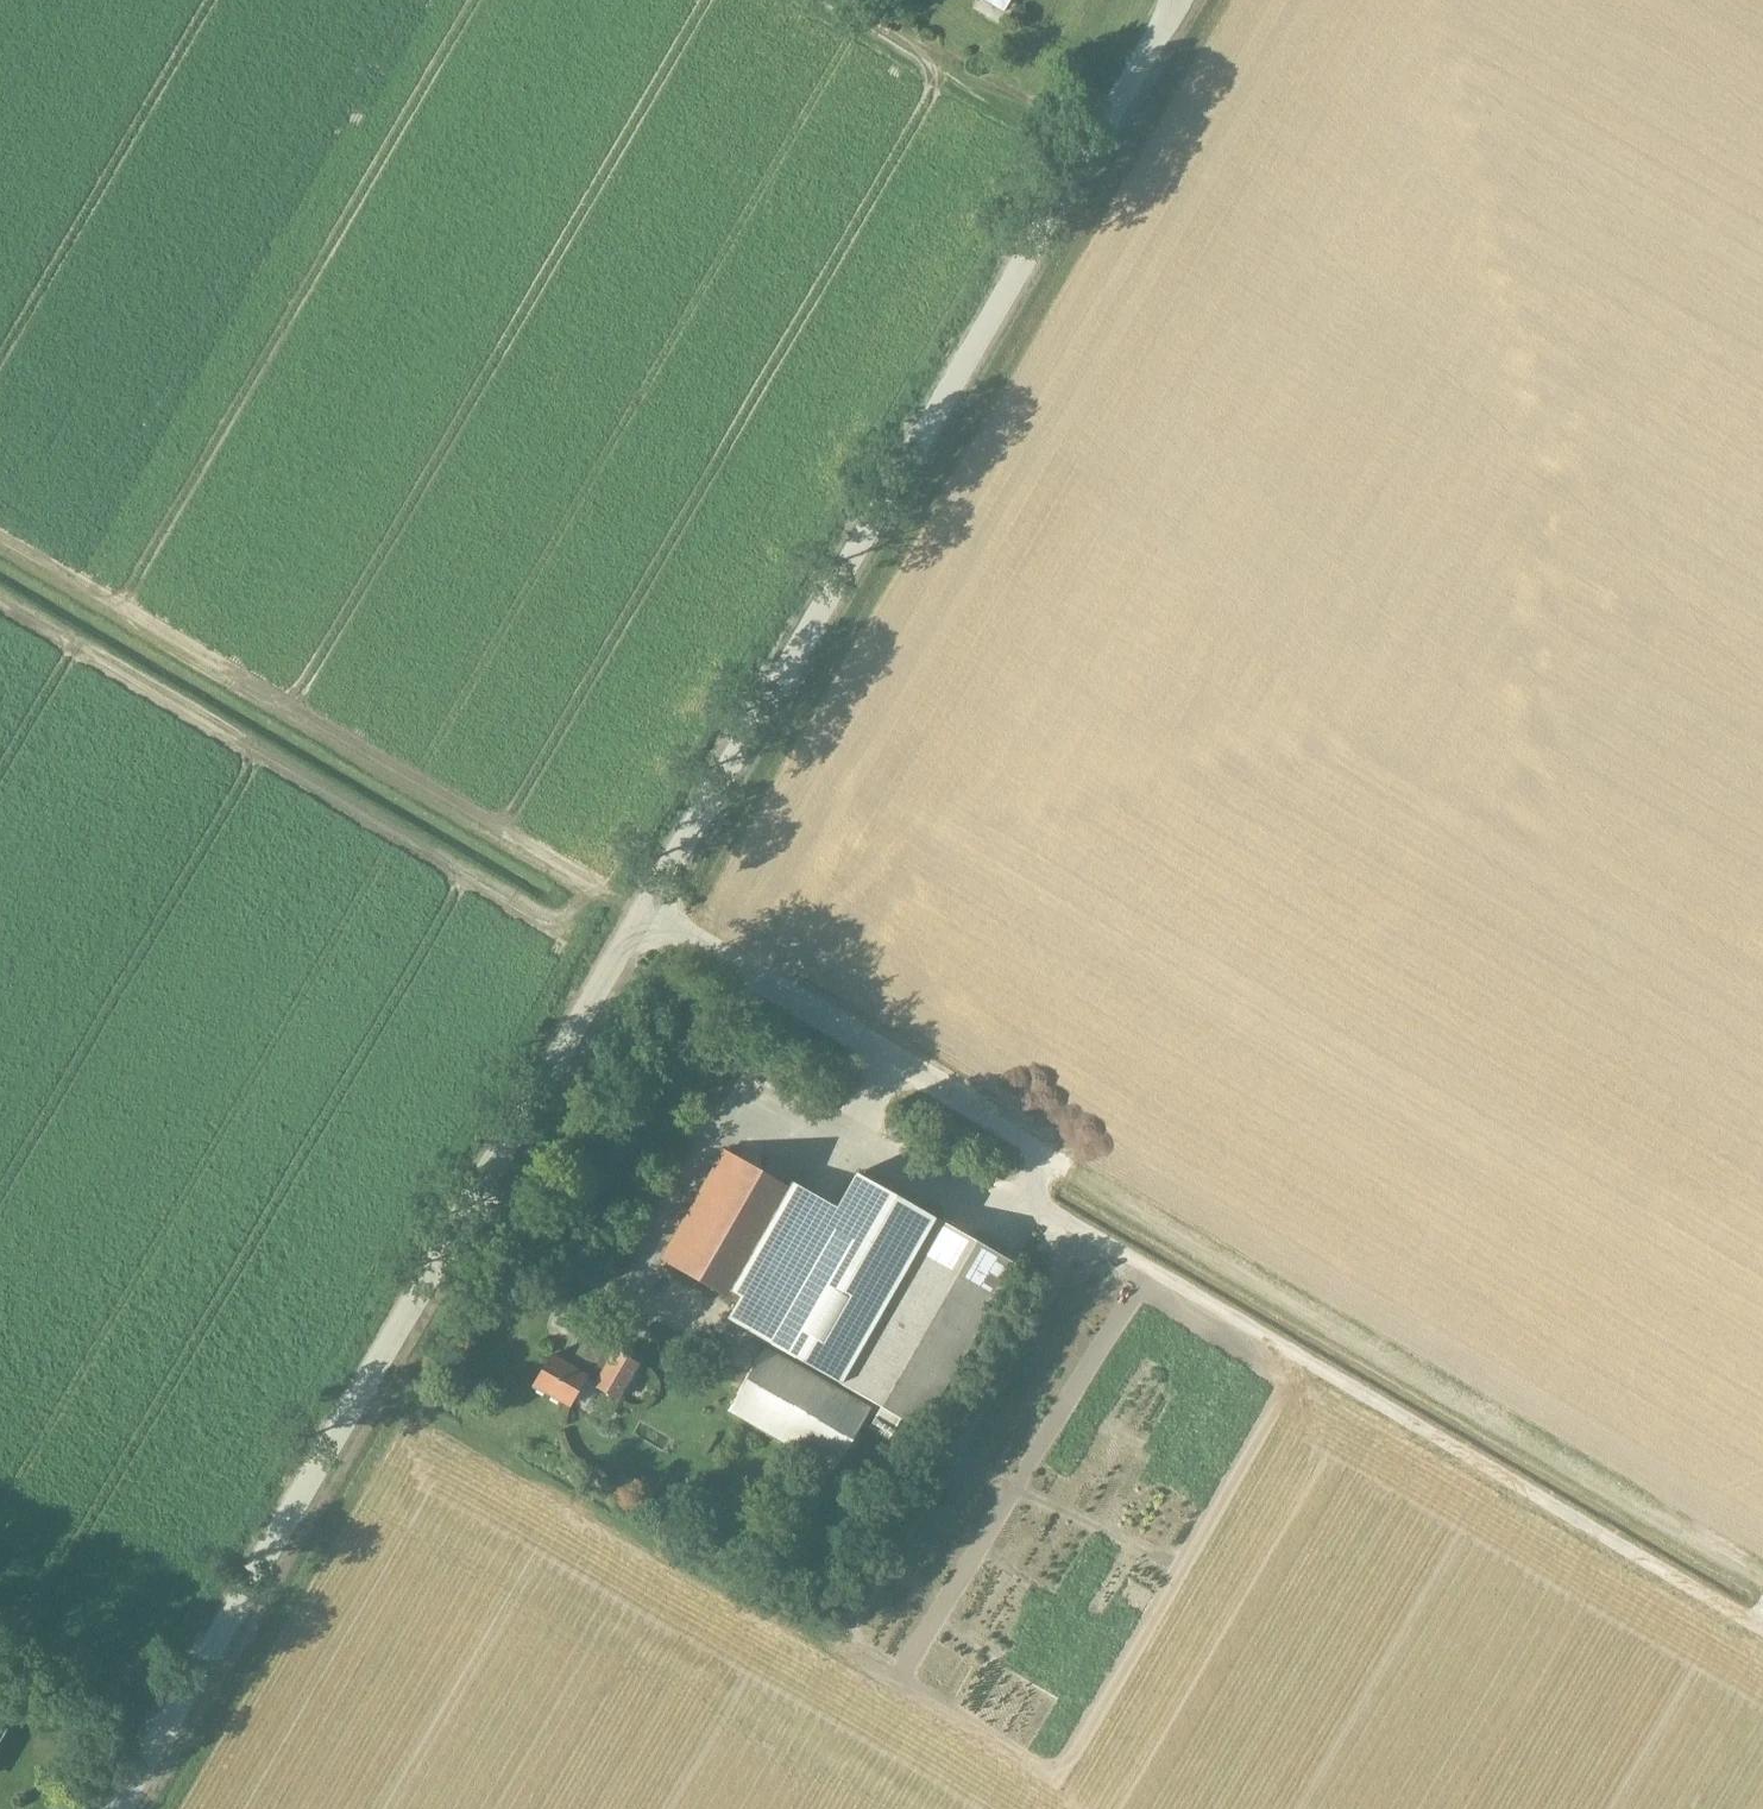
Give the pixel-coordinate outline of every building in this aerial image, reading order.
[(1002,12),(1009,0),(982,0),(1002,12)] [(659,1010),(665,1000),(658,996),(653,1007),(659,1010)] [(794,1184),(791,1190),(721,1150),(659,1258),(735,1302),(726,1318),(840,1384),(879,1407),(867,1429),(887,1440),(900,1419),(918,1429),(1013,1264),(861,1176),(841,1211),(794,1184)] [(531,1385),(567,1405),(584,1376),(594,1381),(592,1385),(616,1398),(636,1363),(612,1349),(610,1354),(582,1338),(567,1364),(549,1354),(531,1385)] [(762,1347),(726,1409),(832,1470),(868,1408),(762,1347)]
